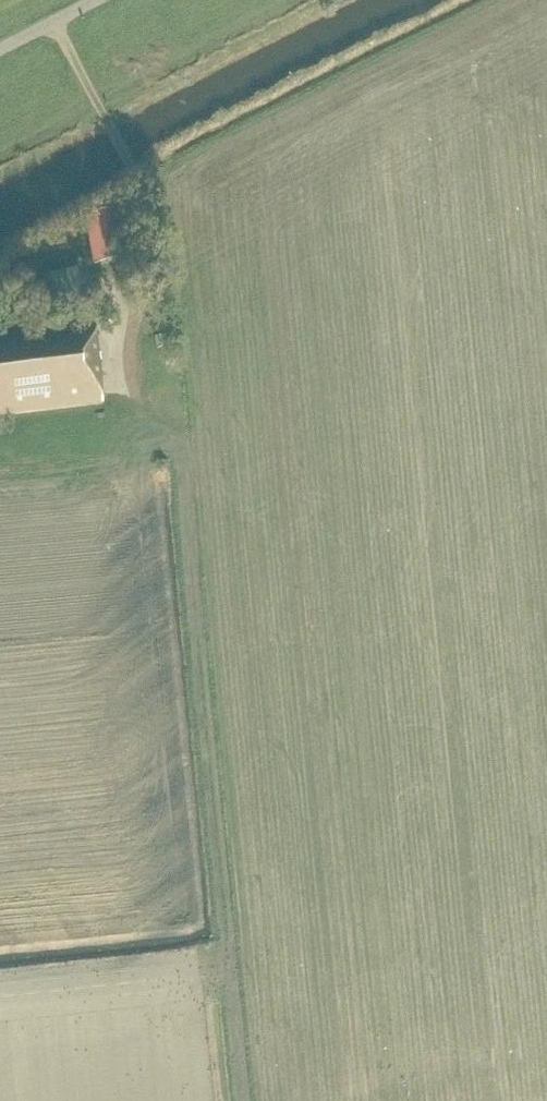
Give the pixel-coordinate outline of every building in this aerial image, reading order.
[(120,211),(84,218),(93,267),(129,260),(120,211)] [(94,303),(86,268),(49,275),(58,311),(94,303)] [(103,401),(93,324),(0,336),(0,415),(103,401)]
